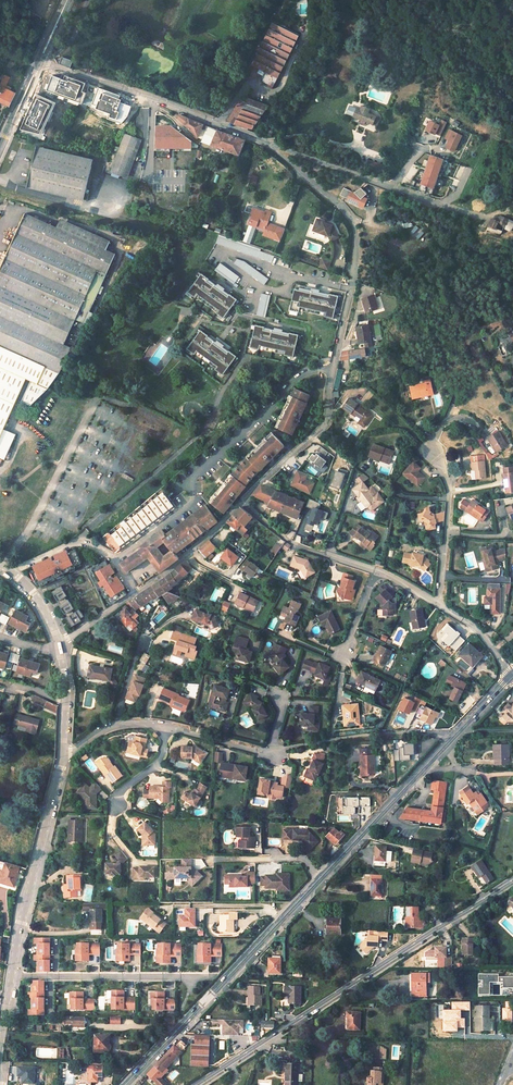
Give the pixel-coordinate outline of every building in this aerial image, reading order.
[(273,87),(300,34),(274,21),(252,64),(265,71),(260,81),(273,87)] [(70,68),(73,61),(62,57),(58,64),(70,68)] [(14,61),(8,58),(5,64),(11,67),(14,61)] [(3,75),(0,79),(0,101),(9,106),(16,91),(11,88),(9,92),(3,88),(8,77),(3,75)] [(59,89),(56,97),(61,99),(64,92),(59,89)] [(252,129),(262,113),(245,107),(248,102),(242,99),(244,97),(241,96),(227,121),(248,129),(248,127),(252,129)] [(33,119),(40,122),(40,121),(48,124),(51,117),(50,114),(49,113),(53,105),(37,98),(31,111),(36,113),(33,119)] [(372,124),(376,117),(374,116),(375,115),(373,114),(372,116),(366,113),(368,108),(362,105),(360,110),(357,109),(353,116),(372,124)] [(119,110),(109,106),(106,112),(117,116),(119,110)] [(186,117),(180,115),(178,119),(198,136),(202,138),(208,126),(186,117)] [(429,120),(425,131),(441,137),(447,122),(441,119),(439,124),(429,120)] [(19,132),(22,125),(17,123),(14,130),(19,132)] [(246,139),(208,126),(202,138),(202,139),(239,154),(240,152),(242,153),(242,151),(241,151),(246,139)] [(454,153),(463,136),(449,129),(444,139),(448,141),(444,148),(454,153)] [(189,139),(177,131),(172,138),(184,146),(189,139)] [(512,140),(512,139),(504,135),(501,142),(510,146),(512,140)] [(136,142),(122,136),(107,173),(122,179),(136,142)] [(91,159),(35,145),(25,185),(84,200),(85,193),(82,192),(91,159)] [(451,161),(427,153),(420,175),(439,181),(440,175),(445,177),(451,161)] [(380,177),(385,166),(374,162),(363,158),(366,172),(380,177)] [(121,192),(103,187),(101,196),(118,199),(121,192)] [(364,207),(368,198),(364,197),(367,193),(361,188),(356,193),(352,191),(344,188),(340,196),(344,198),(344,199),(351,202),(364,207)] [(130,194),(121,192),(118,199),(128,202),(130,194)] [(0,262),(0,433),(3,427),(24,376),(28,378),(25,385),(19,398),(20,398),(30,403),(58,370),(69,346),(72,347),(83,322),(72,317),(94,267),(105,272),(116,246),(24,206),(0,262)] [(278,228),(267,224),(271,214),(266,212),(265,213),(265,214),(263,214),(263,213),(253,209),(251,215),(252,215),(249,226),(256,228),(257,225),(266,228),(265,231),(263,236),(274,240),(278,228)] [(109,234),(60,213),(56,220),(106,242),(109,234)] [(504,229),(509,220),(501,216),(500,217),(498,221),(493,219),(492,220),(488,226),(503,232),(504,229)] [(504,229),(510,232),(512,226),(512,221),(509,220),(504,229)] [(316,221),(313,232),(329,237),(331,241),(339,237),(332,226),(328,225),(328,224),(316,221)] [(500,236),(503,232),(488,226),(486,230),(500,236)] [(284,230),(278,228),(274,240),(280,242),(284,230)] [(269,279),(238,257),(234,263),(264,285),(269,279)] [(329,270),(332,260),(322,257),(319,267),(329,270)] [(234,284),(239,276),(220,262),(214,270),(234,284)] [(105,272),(94,267),(72,317),(83,322),(105,272)] [(235,299),(201,273),(188,291),(224,318),(235,299)] [(339,296),(297,285),(291,309),(334,319),(339,296)] [(261,292),(256,315),(265,317),(270,295),(261,292)] [(378,309),(374,295),(363,297),(365,305),(366,312),(378,309)] [(255,324),(251,346),(294,357),(298,334),(255,324)] [(359,342),(371,340),(369,327),(368,325),(356,327),(359,342)] [(237,356),(200,330),(188,349),(222,373),(237,356)] [(148,360),(165,339),(163,336),(156,344),(152,343),(141,356),(148,360)] [(367,347),(342,351),(340,360),(369,355),(367,347)] [(334,388),(339,389),(343,369),(338,368),(334,388)] [(425,382),(410,386),(413,398),(428,395),(432,394),(429,379),(425,380),(425,382)] [(306,408),(311,397),(297,390),(293,397),(291,401),(290,400),(286,407),(287,407),(286,411),(285,410),(281,417),(283,418),(281,421),(278,429),(292,435),(297,425),(298,426),(307,408),(306,408)] [(350,397),(343,407),(355,415),(356,414),(362,418),(366,411),(359,406),(357,404),(358,403),(350,397)] [(365,428),(374,415),(366,411),(362,418),(360,421),(358,423),(365,428)] [(0,433),(0,457),(3,458),(14,432),(3,427),(0,433)] [(498,431),(488,437),(493,446),(496,445),(499,450),(507,445),(498,431)] [(275,454),(284,446),(273,435),(265,443),(263,442),(258,447),(258,448),(256,451),(255,450),(249,455),(250,456),(248,459),(248,460),(246,462),(245,461),(239,466),(234,472),(235,474),(233,476),(232,476),(230,478),(229,477),(224,483),(224,484),(222,487),(221,486),(216,492),(217,493),(215,496),(210,502),(222,512),(227,506),(229,503),(230,504),(243,489),(242,488),(244,486),(244,485),(246,483),(247,484),(251,478),(257,473),(256,472),(258,470),(259,470),(261,468),(262,469),(276,455),(275,454)] [(385,448),(374,444),(369,456),(380,460),(381,457),(390,461),(394,451),(391,450),(393,444),(387,442),(385,448)] [(329,454),(321,447),(309,462),(321,471),(328,463),(324,460),(329,454)] [(484,455),(471,457),(473,469),(475,469),(477,469),(478,478),(486,477),(484,455)] [(414,462),(405,473),(417,483),(420,479),(422,481),(424,478),(417,472),(421,468),(414,462)] [(503,468),(506,492),(512,491),(512,466),(503,468)] [(309,475),(297,471),(291,487),(311,495),(315,484),(307,480),(309,475)] [(345,474),(336,471),(330,486),(339,490),(345,474)] [(368,477),(364,474),(356,479),(360,483),(363,481),(368,477)] [(360,483),(353,488),(358,496),(359,495),(367,506),(371,503),(374,507),(383,501),(377,492),(377,493),(372,486),(368,489),(363,481),(360,483)] [(276,491),(271,488),(273,485),(264,482),(260,484),(252,494),(270,502),(276,491)] [(115,551),(121,547),(128,542),(135,536),(154,522),(162,516),(176,506),(166,493),(162,488),(160,486),(145,499),(107,531),(102,535),(115,551)] [(270,502),(268,506),(297,518),(299,514),(304,502),(276,491),(270,502)] [(358,496),(365,507),(367,506),(359,495),(358,496)] [(463,503),(461,507),(466,510),(467,508),(480,517),(479,519),(482,522),(490,511),(486,508),(485,510),(481,507),(477,504),(478,502),(474,499),(471,502),(465,498),(462,502),(463,503)] [(216,521),(204,505),(165,534),(162,536),(164,539),(171,548),(174,552),(175,552),(212,524),(216,521)] [(313,505),(306,522),(314,526),(316,521),(320,522),(325,510),(313,505)] [(244,526),(253,516),(241,506),(227,521),(245,535),(247,533),(246,532),(248,529),(244,526)] [(419,514),(420,518),(420,519),(420,520),(421,521),(422,521),(424,521),(425,520),(426,527),(427,528),(428,529),(429,529),(430,529),(433,528),(433,526),(436,525),(435,523),(436,521),(434,514),(430,511),(429,508),(426,509),(424,513),(419,514)] [(480,517),(467,508),(466,510),(471,513),(479,519),(480,517)] [(444,520),(445,511),(434,514),(436,521),(444,520)] [(361,537),(368,541),(373,533),(359,524),(354,532),(353,534),(357,537),(358,535),(361,537)] [(137,549),(122,561),(121,562),(128,571),(134,566),(148,555),(156,566),(174,552),(171,548),(163,554),(158,547),(161,545),(159,543),(164,539),(162,536),(165,534),(161,529),(154,534),(152,536),(139,545),(140,545),(141,547),(137,549)] [(209,539),(198,549),(205,557),(216,547),(209,539)] [(286,541),(282,547),(286,550),(290,544),(286,541)] [(490,544),(479,548),(487,571),(499,566),(497,561),(505,558),(505,547),(493,551),(490,544)] [(277,545),(271,553),(275,556),(281,548),(277,545)] [(232,566),(240,556),(228,546),(220,556),(232,566)] [(51,556),(35,563),(37,567),(31,570),(38,586),(47,582),(46,580),(60,574),(59,572),(62,570),(63,573),(75,567),(74,565),(81,561),(75,548),(68,551),(67,549),(54,554),(56,558),(53,559),(51,556)] [(178,557),(175,552),(174,552),(156,566),(160,571),(164,568),(178,557)] [(411,563),(422,564),(422,566),(425,569),(428,564),(426,562),(428,559),(423,556),(423,554),(413,553),(412,554),(404,553),(403,561),(411,563)] [(308,560),(295,555),(291,565),(301,568),(305,577),(312,573),(314,569),(308,560)] [(160,581),(165,590),(178,581),(182,577),(193,568),(186,559),(181,563),(169,574),(160,581)] [(248,559),(241,568),(246,571),(247,569),(254,575),(260,567),(252,561),(252,562),(248,559)] [(98,563),(89,568),(94,575),(93,576),(97,583),(99,582),(100,585),(99,586),(105,597),(108,595),(112,602),(126,595),(121,588),(123,587),(116,576),(113,578),(111,575),(114,573),(109,564),(108,565),(104,560),(99,564),(98,563)] [(353,589),(356,582),(353,580),(345,577),(342,584),(343,586),(342,589),(339,590),(342,597),(350,600),(352,594),(355,595),(356,590),(353,589)] [(160,581),(152,585),(158,594),(162,592),(169,603),(170,602),(178,595),(171,592),(169,591),(165,590),(160,581)] [(500,583),(488,583),(488,596),(492,596),(492,612),(500,612),(500,583)] [(67,595),(61,585),(54,590),(56,593),(54,594),(60,603),(59,604),(65,613),(67,616),(66,616),(70,623),(73,621),(75,623),(81,619),(80,617),(83,615),(79,608),(73,612),(72,609),(74,608),(68,598),(66,599),(64,596),(67,595)] [(152,585),(140,594),(146,602),(158,594),(152,585)] [(391,603),(389,600),(391,597),(385,590),(376,598),(382,605),(382,608),(384,608),(384,615),(391,615),(392,609),(393,609),(394,603),(391,603)] [(243,605),(253,610),(258,601),(240,592),(234,602),(243,607),(243,605)] [(140,594),(126,603),(131,609),(134,606),(136,609),(146,602),(140,594)] [(178,595),(170,602),(177,605),(184,598),(178,595)] [(221,610),(228,612),(230,602),(223,600),(221,610)] [(296,615),(296,613),(299,612),(301,605),(296,603),(295,606),(292,605),(290,609),(285,607),(283,613),(288,615),(287,618),(286,621),(285,623),(285,625),(287,626),(288,622),(296,626),(300,617),(296,615)] [(163,604),(161,607),(163,609),(148,623),(154,628),(171,611),(163,604)] [(124,618),(122,620),(127,626),(129,623),(134,629),(136,631),(138,628),(136,626),(139,622),(135,618),(138,615),(136,612),(133,609),(131,610),(127,606),(126,605),(123,608),(124,609),(122,612),(124,614),(121,615),(124,618)] [(424,626),(421,608),(409,610),(412,628),(424,626)] [(216,618),(198,610),(194,619),(202,623),(203,622),(210,625),(211,629),(219,625),(216,618)] [(22,614),(16,611),(13,617),(12,617),(8,623),(16,627),(22,614)] [(331,611),(319,616),(323,627),(326,626),(329,634),(339,630),(331,611)] [(28,617),(22,614),(16,627),(15,628),(19,631),(20,629),(26,633),(31,624),(26,622),(28,617)] [(127,626),(125,626),(130,631),(134,629),(129,623),(127,626)] [(184,633),(175,630),(172,638),(178,640),(180,641),(179,645),(177,644),(174,653),(180,655),(182,650),(187,652),(186,655),(194,658),(197,651),(195,650),(192,649),(194,645),(190,644),(192,636),(184,633)] [(240,648),(238,655),(236,658),(249,663),(253,652),(246,649),(249,640),(237,636),(234,646),(240,648)] [(270,656),(276,664),(274,665),(281,674),(290,667),(286,662),(283,659),(285,658),(286,657),(285,655),(287,649),(275,644),(270,656)] [(483,655),(469,644),(460,654),(471,664),(476,659),(478,661),(483,655)] [(374,662),(383,666),(387,657),(391,651),(380,646),(376,653),(375,652),(371,660),(374,662)] [(144,653),(136,667),(145,672),(149,666),(145,664),(150,656),(144,653)] [(28,661),(21,659),(19,666),(18,665),(16,672),(24,674),(28,661)] [(33,660),(29,659),(28,661),(24,674),(30,676),(32,671),(37,673),(40,664),(33,662),(33,660)] [(447,664),(442,659),(438,663),(443,668),(447,664)] [(314,676),(325,680),(329,681),(331,677),(327,676),(330,667),(320,663),(319,664),(315,662),(314,664),(305,661),(303,668),(311,672),(310,673),(315,674),(314,676)] [(111,670),(90,667),(87,679),(107,682),(112,687),(118,683),(114,678),(110,678),(111,670)] [(357,682),(375,691),(380,681),(374,677),(373,678),(372,678),(372,677),(362,672),(357,682)] [(467,683),(450,675),(447,682),(455,686),(450,698),(458,701),(467,683)] [(144,679),(135,676),(132,682),(133,682),(129,692),(128,692),(125,699),(126,699),(134,702),(135,703),(137,696),(139,696),(143,685),(142,685),(144,679)] [(223,702),(224,698),(226,699),(229,689),(214,685),(209,702),(219,706),(218,710),(225,712),(227,703),(225,703),(223,702)] [(179,695),(164,688),(160,697),(164,699),(163,700),(171,704),(171,703),(174,705),(172,707),(182,711),(184,711),(189,701),(178,696),(179,695)] [(251,708),(257,720),(267,715),(261,704),(255,700),(256,698),(258,696),(250,691),(243,702),(251,708)] [(413,718),(421,698),(415,696),(414,700),(404,696),(399,709),(410,713),(408,720),(413,722),(411,725),(421,729),(423,722),(413,718)] [(58,706),(49,702),(46,707),(58,713),(58,706)] [(358,705),(343,707),(345,727),(361,726),(358,705)] [(421,719),(432,724),(435,716),(437,717),(439,713),(420,705),(415,716),(414,717),(420,720),(421,719)] [(512,706),(507,712),(507,711),(503,716),(507,719),(512,719),(512,705),(512,706)] [(304,726),(309,726),(309,725),(313,726),(313,730),(319,731),(319,723),(314,723),(315,714),(319,714),(319,707),(311,706),(311,709),(310,714),(301,713),(300,725),(304,725),(304,726)] [(39,721),(16,714),(13,724),(17,726),(17,724),(26,727),(26,728),(25,732),(34,735),(39,721)] [(142,746),(143,744),(145,743),(147,737),(136,734),(134,740),(130,739),(128,745),(134,746),(133,751),(141,753),(141,754),(146,755),(148,748),(142,746)] [(422,754),(423,748),(421,747),(422,743),(412,742),(411,745),(406,745),(406,747),(401,746),(399,757),(411,759),(412,753),(416,754),(422,754)] [(183,756),(193,756),(193,757),(201,762),(205,756),(201,754),(204,749),(199,746),(198,748),(194,748),(194,745),(184,744),(183,756)] [(508,744),(498,744),(499,764),(509,763),(508,744)] [(375,774),(374,754),(370,754),(370,749),(361,749),(361,750),(361,755),(362,765),(364,765),(364,775),(375,774)] [(215,751),(214,761),(222,762),(223,752),(215,751)] [(322,761),(324,756),(315,752),(312,757),(314,758),(309,767),(308,766),(305,773),(316,778),(318,772),(319,772),(323,762),(322,761)] [(106,768),(108,771),(107,773),(113,781),(122,774),(115,765),(114,766),(109,758),(102,758),(102,762),(99,765),(103,770),(106,768)] [(229,762),(222,761),(220,774),(227,776),(227,774),(238,776),(238,778),(245,779),(247,766),(234,763),(233,764),(229,764),(229,762)] [(290,787),(293,775),(286,774),(283,777),(281,785),(273,784),(274,781),(270,781),(270,779),(265,779),(265,780),(260,779),(258,792),(268,794),(268,795),(269,797),(275,798),(277,796),(278,792),(283,793),(284,786),(290,787)] [(151,784),(151,797),(160,797),(163,800),(168,795),(169,786),(170,786),(171,781),(163,780),(163,787),(160,785),(151,784)] [(433,806),(432,810),(428,809),(422,812),(421,810),(409,809),(400,818),(441,823),(442,811),(443,808),(446,782),(433,780),(432,790),(435,790),(433,806)] [(77,791),(85,798),(88,801),(87,807),(96,807),(96,797),(94,797),(94,795),(101,787),(95,781),(90,787),(85,783),(77,791)] [(182,796),(195,805),(198,800),(207,786),(201,782),(196,788),(194,787),(191,792),(187,789),(182,796)] [(466,786),(459,790),(463,795),(469,791),(466,786)] [(469,791),(463,795),(468,802),(470,801),(475,809),(486,801),(481,793),(478,795),(476,792),(473,793),(471,790),(469,791)] [(369,806),(369,797),(360,797),(360,799),(357,799),(357,797),(345,797),(345,806),(341,806),(341,813),(354,813),(354,806),(357,806),(357,805),(359,805),(359,806),(369,806)] [(82,821),(69,821),(69,825),(69,831),(71,831),(71,841),(81,841),(82,821)] [(144,838),(144,841),(142,841),(142,848),(149,848),(149,846),(154,846),(155,836),(153,833),(154,833),(148,822),(139,827),(144,838)] [(334,827),(327,835),(335,843),(344,834),(340,830),(339,832),(334,827)] [(304,829),(290,828),(289,839),(296,839),(296,837),(298,837),(300,838),(299,839),(307,847),(315,841),(304,829)] [(250,838),(250,829),(237,829),(237,838),(243,838),(243,842),(240,842),(239,849),(255,849),(255,843),(252,843),(252,838),(250,838)] [(289,829),(279,829),(279,837),(288,837),(289,829)] [(339,849),(334,845),(332,847),(328,858),(329,858),(339,849)] [(376,846),(375,860),(374,864),(379,865),(385,866),(385,861),(385,860),(390,860),(391,852),(386,852),(386,847),(376,846)] [(432,853),(414,849),(411,861),(419,863),(420,862),(424,863),(425,865),(430,862),(432,861),(431,858),(432,853)] [(114,873),(119,874),(119,863),(127,857),(122,851),(115,856),(119,862),(116,861),(116,863),(105,863),(105,872),(110,873),(109,874),(114,875),(114,873)] [(190,858),(181,858),(181,867),(168,868),(168,873),(168,878),(174,878),(180,878),(191,878),(195,882),(201,876),(195,870),(190,870),(190,867),(190,858)] [(481,861),(472,867),(478,876),(481,874),(482,876),(487,883),(493,879),(481,861)] [(20,867),(7,863),(1,882),(15,886),(20,867)] [(139,877),(144,877),(152,878),(152,867),(138,866),(138,868),(132,868),(131,879),(139,880),(139,877)] [(237,875),(231,875),(229,877),(229,884),(235,884),(235,887),(247,887),(247,884),(255,884),(255,872),(247,872),(247,877),(242,877),(238,877),(237,875)] [(80,875),(67,876),(68,885),(68,897),(77,897),(76,890),(81,890),(80,875)] [(276,888),(276,887),(287,887),(287,877),(276,877),(276,876),(265,876),(265,878),(265,885),(266,888),(276,888)] [(382,880),(372,880),(372,896),(381,896),(382,880)] [(148,908),(140,918),(145,922),(147,920),(155,927),(154,928),(159,932),(166,924),(155,916),(154,914),(155,913),(148,908)] [(408,919),(408,928),(419,928),(425,928),(425,921),(419,921),(419,917),(418,908),(408,908),(408,919)] [(92,909),(90,909),(90,910),(91,918),(92,918),(92,922),(101,922),(102,922),(102,909),(92,909)] [(230,915),(221,915),(221,924),(223,924),(223,931),(233,931),(233,919),(237,919),(237,913),(230,913),(230,915)] [(147,920),(145,922),(154,928),(155,927),(147,920)] [(341,920),(326,920),(326,934),(341,934),(341,920)] [(389,932),(369,931),(369,939),(366,939),(360,946),(366,954),(370,950),(371,947),(379,948),(379,941),(388,941),(389,932)] [(474,939),(463,939),(463,944),(465,944),(465,955),(473,955),(473,947),(474,947),(474,939)] [(48,943),(37,943),(38,950),(39,950),(39,955),(42,955),(48,955),(48,943)] [(99,943),(77,943),(77,949),(77,960),(88,960),(88,953),(88,946),(90,946),(90,948),(94,948),(94,953),(99,953),(99,943)] [(129,943),(117,944),(117,949),(118,961),(129,960),(129,954),(129,943)] [(139,943),(131,943),(131,947),(134,947),(134,954),(140,954),(139,943)] [(174,949),(174,944),(158,944),(158,950),(158,963),(170,963),(170,956),(170,949),(174,949)] [(170,949),(170,956),(181,956),(181,954),(176,954),(176,944),(174,944),(174,949),(170,949)] [(221,944),(198,944),(198,949),(198,962),(210,962),(210,955),(210,949),(216,949),(216,955),(221,955),(221,944)] [(451,967),(451,957),(446,957),(446,948),(435,948),(435,951),(430,951),(430,957),(437,957),(437,963),(445,963),(445,967),(451,967)] [(280,959),(269,959),(269,973),(280,973),(280,959)] [(48,960),(38,960),(37,967),(39,967),(39,972),(48,971),(48,960)] [(413,974),(413,996),(426,996),(426,983),(426,974),(413,974)] [(510,974),(510,977),(498,977),(498,975),(478,975),(478,981),(482,981),(482,988),(478,988),(478,995),(489,995),(489,983),(502,983),(502,989),(512,989),(512,974),(510,974)] [(43,981),(34,981),(34,985),(32,985),(32,992),(43,992),(43,981)] [(260,987),(249,987),(249,997),(251,997),(251,1005),(262,1005),(262,996),(260,996),(260,987)] [(300,987),(284,987),(284,996),(289,996),(289,1003),(300,1003),(300,987)] [(123,991),(111,991),(111,1009),(128,1009),(127,1003),(123,1003),(123,998),(123,991)] [(82,992),(71,992),(71,1009),(82,1009),(82,999),(82,992)] [(163,993),(152,993),(152,1004),(152,1010),(164,1010),(163,999),(163,993)] [(33,1003),(32,1003),(32,1009),(43,1009),(43,998),(37,998),(33,998),(33,1003)] [(480,1007),(477,1007),(478,1017),(476,1017),(476,1030),(490,1030),(489,1007),(486,1007),(480,1007)] [(360,1013),(347,1012),(347,1017),(348,1017),(348,1030),(360,1030),(360,1013)] [(243,1021),(213,1020),(213,1025),(223,1025),(223,1034),(238,1034),(238,1029),(243,1029),(243,1021)] [(109,1036),(95,1035),(95,1052),(104,1052),(104,1050),(108,1050),(109,1049),(110,1048),(110,1047),(110,1046),(110,1045),(109,1044),(109,1036)] [(192,1044),(191,1066),(208,1067),(210,1035),(205,1035),(195,1035),(195,1038),(191,1037),(188,1042),(192,1044)] [(170,1051),(155,1067),(160,1071),(164,1067),(166,1069),(182,1052),(181,1052),(187,1046),(181,1040),(170,1051)] [(58,1047),(57,1058),(64,1059),(65,1048),(58,1047)] [(90,1063),(90,1066),(81,1066),(81,1081),(86,1082),(86,1084),(91,1084),(91,1082),(98,1082),(98,1077),(102,1077),(103,1064),(90,1063)] [(287,1064),(286,1084),(297,1084),(298,1064),(287,1064)] [(35,1084),(36,1066),(17,1066),(17,1077),(19,1077),(19,1083),(35,1084)] [(156,1084),(158,1084),(166,1084),(167,1084),(161,1078),(168,1070),(166,1069),(164,1067),(160,1071),(155,1067),(150,1072),(147,1075),(156,1084)] [(374,1068),(374,1072),(371,1071),(371,1076),(372,1076),(372,1079),(368,1078),(368,1082),(367,1084),(383,1084),(381,1084),(382,1072),(382,1068),(374,1068)]
